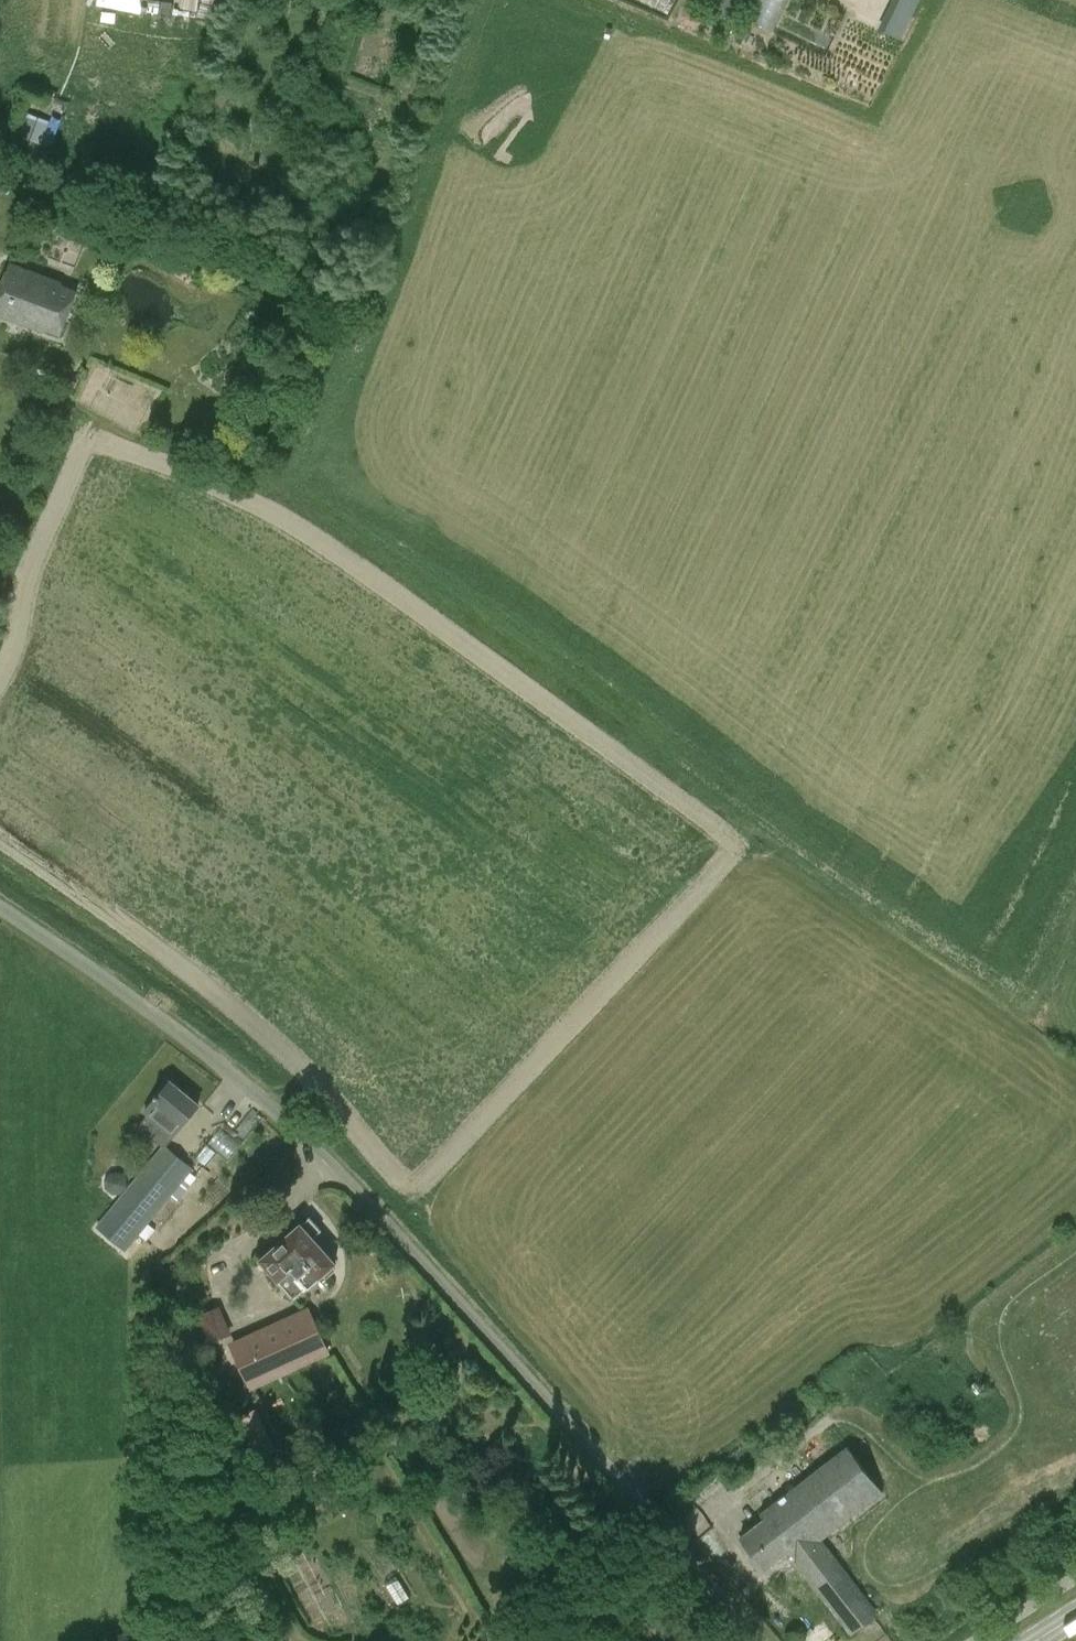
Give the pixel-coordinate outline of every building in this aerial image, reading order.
[(741,1),(739,0),(718,0),(714,6),(730,17),(741,1)] [(907,39),(921,0),(895,0),(885,31),(907,39)] [(49,125),(27,117),(20,135),(42,144),(49,125)] [(10,263),(0,288),(0,317),(43,333),(44,331),(62,337),(79,292),(61,285),(62,282),(10,263)] [(145,1112),(148,1115),(139,1126),(164,1147),(98,1228),(126,1250),(194,1168),(167,1146),(200,1105),(170,1081),(145,1112)] [(310,1216),(275,1246),(259,1260),(294,1300),(337,1263),(314,1236),(322,1230),(310,1216)] [(327,1353),(309,1311),(216,1352),(232,1394),(327,1353)] [(276,1450),(257,1408),(239,1416),(259,1458),(276,1450)] [(759,1513),(764,1520),(740,1538),(763,1569),(786,1552),(850,1636),(876,1617),(833,1563),(836,1561),(822,1542),(884,1494),(847,1446),(759,1513)]
